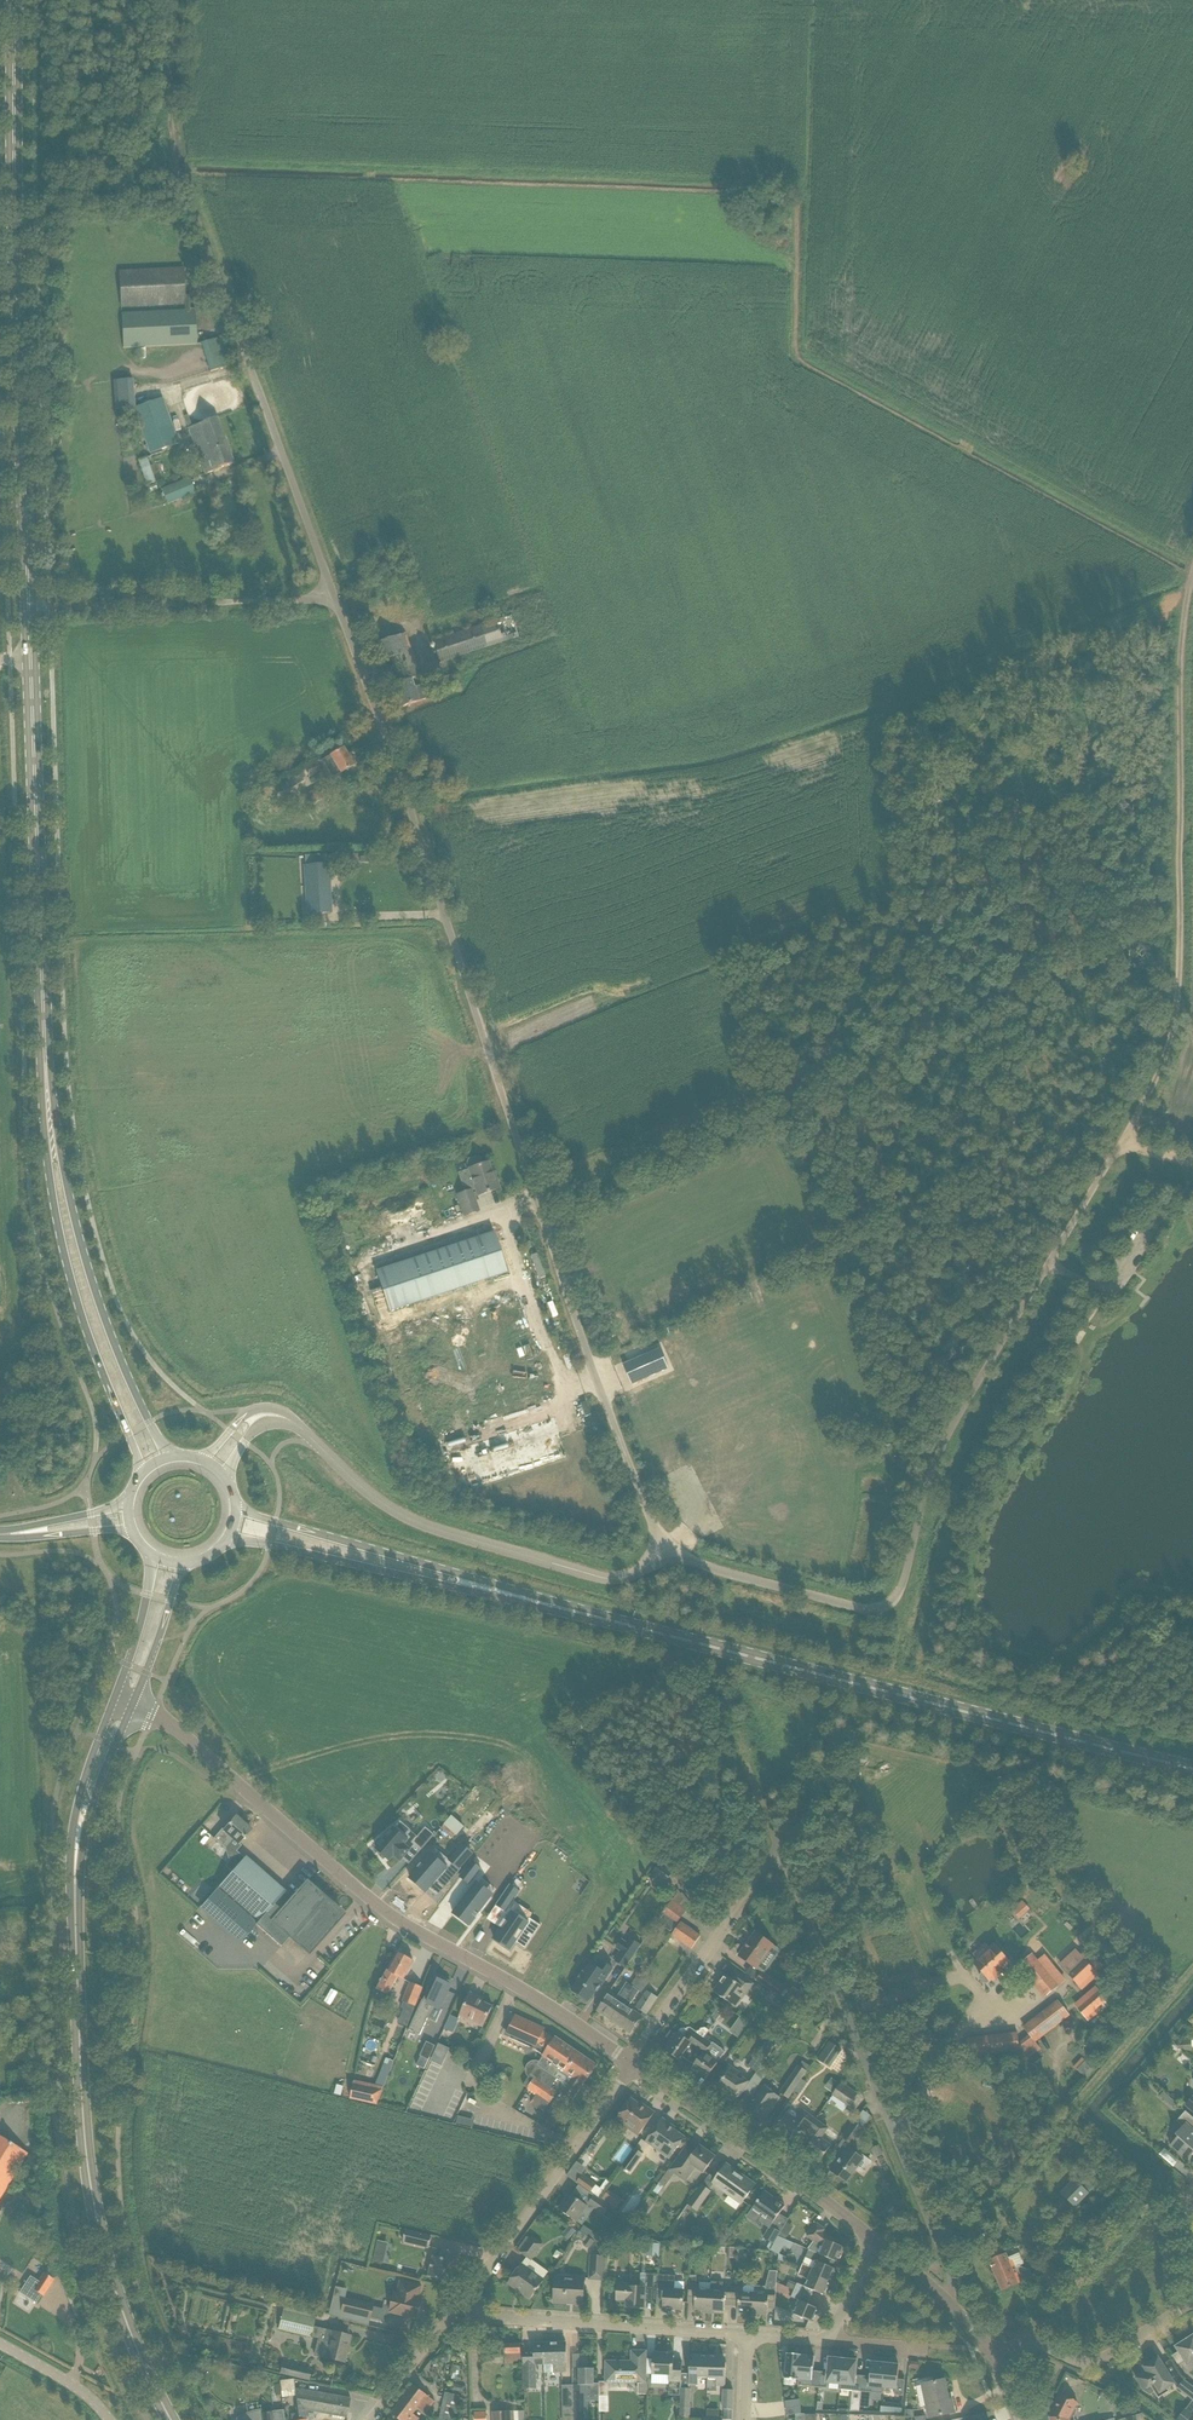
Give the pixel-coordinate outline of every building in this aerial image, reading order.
[(185,296),(183,269),(171,270),(120,272),(119,272),(121,309),(185,306),(185,296)] [(121,314),(123,349),(197,345),(195,310),(190,310),(189,296),(185,296),(185,306),(185,310),(121,314)] [(228,367),(219,338),(201,343),(210,372),(228,367)] [(133,409),(149,455),(179,444),(163,398),(133,409)] [(227,445),(217,418),(188,429),(198,456),(200,455),(227,445)] [(234,464),(227,445),(200,455),(198,456),(205,475),(234,464)] [(150,467),(147,458),(138,461),(141,469),(150,467)] [(155,483),(150,467),(141,469),(146,486),(155,483)] [(195,493),(190,479),(162,490),(168,505),(195,493)] [(518,638),(511,616),(432,641),(439,663),(518,638)] [(376,643),(399,708),(428,699),(423,686),(405,634),(376,643)] [(322,760),(319,762),(318,761),(306,767),(309,778),(323,772),(328,781),(332,778),(356,764),(351,756),(349,758),(343,748),(322,760)] [(300,769),(271,786),(276,795),(283,791),(284,793),(304,781),(303,779),(305,778),(300,769)] [(302,797),(307,807),(326,796),(320,787),(302,797)] [(304,866),(307,914),(331,913),(328,865),(304,866)] [(476,1157),(468,1160),(467,1162),(469,1169),(468,1169),(475,1189),(457,1195),(460,1206),(463,1216),(479,1211),(474,1197),(499,1189),(496,1177),(493,1178),(488,1163),(482,1165),(479,1158),(476,1157)] [(459,1239),(351,1276),(365,1316),(473,1279),(459,1239)] [(529,1346),(523,1348),(527,1360),(533,1358),(529,1346)] [(458,1492),(572,1460),(561,1419),(447,1450),(458,1492)] [(222,1829),(213,1839),(217,1842),(225,1849),(228,1859),(230,1860),(225,1866),(232,1872),(244,1858),(236,1852),(241,1846),(239,1844),(251,1830),(240,1821),(235,1817),(224,1830),(222,1829)] [(380,1845),(376,1849),(389,1861),(394,1855),(400,1861),(402,1858),(415,1844),(422,1850),(434,1835),(426,1827),(417,1837),(410,1830),(404,1837),(394,1828),(386,1838),(384,1836),(378,1843),(380,1845)] [(418,1870),(409,1880),(425,1893),(435,1882),(444,1890),(461,1870),(460,1869),(472,1855),(463,1847),(444,1868),(430,1856),(422,1865),(421,1865),(417,1869),(418,1870)] [(232,1872),(201,1906),(241,1942),(256,1926),(281,1947),(290,1936),(309,1952),(342,1915),(306,1884),(292,1900),(244,1858),(232,1872)] [(470,1863),(458,1879),(468,1886),(480,1871),(470,1863)] [(672,1873),(659,1864),(649,1878),(657,1883),(661,1878),(666,1881),(672,1873)] [(510,1884),(496,1905),(506,1913),(520,1892),(510,1884)] [(472,1888),(452,1915),(467,1927),(488,1900),(472,1888)] [(672,1901),(662,1915),(663,1916),(675,1925),(678,1922),(685,1911),(672,1901)] [(1015,1905),(1012,1908),(1019,1917),(1028,1909),(1022,1902),(1016,1907),(1015,1905)] [(502,1927),(494,1939),(510,1950),(515,1942),(524,1948),(524,1949),(525,1950),(541,1926),(530,1918),(527,1922),(512,1912),(506,1921),(505,1920),(500,1927),(502,1927)] [(663,1916),(658,1923),(673,1934),(672,1935),(692,1949),(701,1936),(681,1922),(680,1923),(678,1922),(675,1925),(663,1916)] [(1111,1928),(1118,1939),(1128,1932),(1121,1922),(1111,1928)] [(756,1969),(773,1945),(772,1945),(772,1941),(768,1938),(764,1939),(755,1932),(738,1956),(756,1969)] [(626,1968),(641,1946),(630,1939),(627,1944),(622,1941),(617,1948),(622,1952),(615,1961),(626,1968)] [(991,1979),(993,1981),(996,1979),(1005,1971),(1004,1971),(1007,1969),(1005,1967),(1008,1963),(993,1947),(975,1963),(983,1972),(980,1975),(979,1977),(985,1983),(987,1983),(991,1979)] [(1103,1966),(1088,1950),(1081,1955),(1075,1949),(1059,1964),(1082,1989),(1098,1975),(1096,1972),(1103,1966)] [(404,1979),(413,1961),(398,1953),(377,1990),(380,1991),(376,2000),(388,2007),(393,1998),(390,1992),(398,1977),(404,1979)] [(1058,1986),(1038,1960),(1033,1953),(1018,1966),(1045,1997),(1058,1986)] [(572,1991),(588,2002),(600,1984),(602,1985),(613,1968),(603,1962),(599,1969),(587,1961),(582,1968),(584,1969),(577,1981),(578,1982),(572,1991)] [(713,1992),(723,1999),(731,2004),(740,1991),(745,1995),(753,1984),(735,1971),(730,1978),(725,1975),(713,1992)] [(757,1981),(777,1994),(782,1986),(763,1973),(757,1981)] [(424,2000),(408,2029),(419,2035),(435,2007),(441,2010),(454,1987),(452,1986),(454,1984),(438,1975),(425,2000),(424,2000)] [(404,2001),(415,2005),(422,1988),(411,1983),(404,2001)] [(613,2021),(636,1989),(627,1983),(615,2000),(608,1995),(604,2001),(597,2011),(613,2021)] [(1086,2018),(1108,1999),(1095,1986),(1074,2004),(1086,2018)] [(636,1989),(613,2021),(630,2033),(641,2016),(628,2008),(639,1991),(636,1989)] [(646,2015),(658,1998),(647,1990),(636,2007),(646,2015)] [(808,1997),(799,1991),(796,1995),(790,1990),(784,2000),(799,2010),(808,1997)] [(460,2017),(482,2027),(492,2006),(478,1999),(479,1996),(471,1993),(466,2004),(460,2017)] [(814,1998),(811,2006),(819,2009),(822,2002),(814,1998)] [(1035,2042),(1069,2015),(1057,2000),(1023,2027),(1030,2035),(1035,2042)] [(444,2029),(453,2033),(459,2019),(451,2015),(444,2029)] [(596,2065),(556,2037),(554,2040),(537,2028),(538,2027),(515,2016),(506,2036),(535,2049),(543,2056),(539,2062),(536,2061),(533,2061),(531,2062),(528,2064),(527,2066),(526,2069),(526,2072),(527,2075),(529,2078),(523,2085),(537,2095),(531,2103),(532,2104),(531,2106),(537,2110),(538,2108),(543,2112),(549,2103),(557,2092),(551,2088),(558,2079),(565,2084),(566,2083),(567,2083),(561,2092),(573,2100),(596,2065)] [(740,2017),(734,2024),(745,2032),(750,2024),(740,2017)] [(695,2050),(704,2038),(709,2031),(705,2028),(701,2029),(697,2034),(694,2031),(692,2034),(686,2030),(684,2029),(681,2029),(679,2031),(677,2033),(672,2029),(666,2037),(671,2040),(664,2050),(679,2061),(689,2046),(695,2050)] [(1020,2051),(1018,2036),(967,2043),(969,2057),(1020,2051)] [(725,2052),(712,2043),(711,2043),(704,2038),(695,2050),(701,2054),(691,2069),(706,2079),(713,2070),(725,2052)] [(1192,2050),(1191,2040),(1183,2040),(1178,2046),(1184,2051),(1192,2050)] [(421,2056),(416,2066),(424,2070),(429,2060),(435,2046),(427,2042),(420,2056),(421,2056)] [(830,2042),(819,2059),(831,2067),(842,2050),(830,2042)] [(747,2066),(757,2073),(764,2063),(754,2056),(747,2066)] [(382,2057),(376,2083),(384,2085),(391,2059),(382,2057)] [(1094,2069),(1081,2057),(1073,2066),(1085,2078),(1094,2069)] [(743,2093),(750,2083),(738,2074),(739,2073),(729,2065),(723,2073),(726,2075),(717,2087),(724,2093),(723,2094),(736,2102),(743,2093)] [(780,2093),(788,2099),(807,2072),(798,2065),(780,2093)] [(350,2099),(377,2105),(383,2087),(354,2080),(350,2099)] [(858,2094),(841,2082),(832,2095),(849,2107),(858,2094)] [(753,2100),(747,2110),(763,2121),(772,2108),(773,2108),(780,2098),(771,2092),(772,2089),(765,2084),(763,2087),(763,2086),(753,2100)] [(631,2099),(619,2115),(630,2124),(627,2129),(637,2136),(655,2113),(647,2108),(646,2109),(631,2099)] [(804,2136),(816,2119),(804,2110),(797,2120),(795,2118),(797,2116),(796,2113),(792,2110),(789,2110),(787,2113),(787,2112),(781,2120),(774,2129),(789,2140),(794,2133),(802,2139),(804,2136)] [(1170,2145),(1188,2160),(1192,2154),(1192,2118),(1185,2111),(1177,2121),(1183,2127),(1179,2131),(1181,2133),(1170,2145)] [(541,2124),(550,2130),(555,2122),(546,2116),(541,2124)] [(655,2128),(646,2142),(669,2159),(685,2137),(669,2126),(670,2124),(663,2118),(655,2128)] [(821,2138),(828,2128),(816,2119),(804,2136),(802,2139),(809,2144),(804,2152),(819,2162),(826,2153),(831,2145),(821,2138)] [(843,2138),(851,2143),(862,2128),(854,2122),(843,2138)] [(0,2137),(0,2197),(27,2154),(0,2137)] [(592,2144),(588,2150),(592,2153),(596,2147),(592,2144)] [(685,2148),(678,2158),(659,2183),(665,2187),(674,2174),(681,2179),(690,2167),(694,2170),(696,2168),(703,2173),(715,2156),(699,2145),(693,2154),(685,2148)] [(847,2147),(830,2171),(847,2183),(855,2170),(861,2174),(871,2161),(858,2152),(857,2154),(847,2147)] [(622,2167),(630,2172),(643,2154),(635,2149),(622,2167)] [(585,2153),(579,2162),(585,2167),(591,2160),(590,2157),(585,2153)] [(755,2185),(749,2180),(747,2182),(733,2172),(734,2170),(726,2164),(719,2174),(712,2183),(741,2204),(755,2185)] [(590,2193),(596,2185),(582,2174),(576,2183),(590,2193)] [(1059,2194),(1075,2207),(1089,2194),(1073,2180),(1059,2194)] [(688,2204),(697,2211),(711,2191),(701,2184),(688,2204)] [(765,2192),(758,2201),(747,2216),(757,2224),(763,2215),(773,2223),(785,2206),(765,2192)] [(570,2193),(558,2209),(575,2221),(587,2206),(570,2193)] [(609,2207),(599,2199),(594,2195),(588,2203),(604,2214),(609,2207)] [(613,2223),(609,2229),(610,2233),(615,2237),(621,2228),(613,2223)] [(779,2236),(785,2239),(793,2227),(787,2223),(779,2236)] [(817,2223),(807,2236),(814,2242),(815,2242),(809,2250),(811,2251),(820,2255),(824,2257),(836,2261),(839,2263),(845,2248),(832,2243),(834,2239),(828,2236),(823,2232),(825,2230),(817,2223)] [(569,2226),(565,2230),(572,2236),(576,2231),(569,2226)] [(764,2239),(774,2244),(781,2233),(771,2227),(764,2239)] [(692,2228),(686,2238),(693,2242),(699,2233),(692,2228)] [(432,2236),(407,2230),(406,2230),(403,2242),(429,2248),(432,2236)] [(532,2237),(521,2253),(527,2257),(531,2260),(532,2260),(542,2244),(532,2237)] [(588,2237),(584,2243),(585,2247),(587,2248),(590,2248),(594,2242),(588,2237)] [(648,2241),(642,2256),(659,2258),(660,2245),(648,2241)] [(1011,2265),(1006,2254),(1004,2255),(998,2242),(984,2248),(990,2261),(989,2261),(1002,2290),(1033,2277),(1031,2270),(1019,2266),(1016,2268),(1014,2264),(1011,2265)] [(437,2278),(449,2281),(453,2263),(455,2263),(458,2253),(441,2249),(439,2257),(433,2256),(428,2276),(430,2277),(430,2279),(436,2280),(437,2278)] [(749,2250),(748,2257),(756,2258),(756,2250),(749,2250)] [(800,2269),(800,2270),(830,2283),(830,2282),(836,2269),(833,2268),(836,2261),(824,2257),(820,2255),(811,2251),(809,2250),(802,2264),(800,2269)] [(374,2255),(373,2260),(384,2263),(385,2257),(374,2255)] [(589,2280),(604,2280),(606,2257),(591,2256),(589,2280)] [(1036,2271),(1053,2289),(1061,2280),(1044,2263),(1036,2271)] [(522,2264),(508,2284),(517,2290),(518,2288),(532,2298),(539,2288),(544,2280),(543,2279),(548,2272),(538,2264),(532,2272),(522,2264)] [(800,2270),(797,2276),(808,2280),(805,2287),(825,2295),(830,2283),(800,2270)] [(775,2297),(776,2291),(776,2285),(777,2271),(769,2271),(766,2287),(766,2291),(765,2295),(754,2294),(752,2314),(767,2315),(768,2308),(775,2309),(775,2297)] [(30,2276),(19,2293),(36,2303),(41,2295),(43,2296),(53,2280),(43,2273),(38,2281),(30,2276)] [(646,2285),(654,2285),(655,2274),(647,2274),(646,2285)] [(663,2310),(667,2311),(668,2309),(683,2310),(683,2298),(684,2282),(675,2281),(675,2276),(658,2275),(657,2290),(664,2290),(663,2310)] [(554,2303),(569,2304),(569,2302),(583,2303),(585,2279),(555,2277),(554,2303)] [(398,2293),(395,2293),(390,2312),(417,2319),(422,2300),(419,2299),(422,2286),(401,2281),(398,2293)] [(724,2305),(731,2306),(732,2288),(723,2288),(723,2282),(711,2281),(711,2283),(711,2291),(710,2291),(709,2311),(724,2312),(724,2305)] [(694,2310),(709,2311),(710,2291),(711,2291),(711,2283),(700,2282),(700,2286),(689,2285),(688,2303),(695,2303),(694,2310)] [(626,2301),(626,2308),(645,2309),(646,2287),(628,2286),(628,2284),(617,2283),(616,2301),(626,2301)] [(797,2284),(794,2291),(802,2294),(805,2287),(797,2284)] [(738,2313),(752,2314),(754,2294),(755,2286),(746,2285),(743,2289),(732,2288),(731,2306),(738,2306),(738,2313)] [(794,2291),(791,2297),(799,2301),(802,2294),(794,2291)] [(332,2296),(328,2315),(340,2318),(339,2319),(366,2326),(367,2319),(368,2319),(372,2305),(344,2299),(332,2296)] [(799,2301),(793,2314),(813,2322),(819,2309),(799,2301)] [(373,2306),(370,2318),(381,2321),(384,2309),(373,2306)] [(279,2329),(311,2337),(313,2328),(315,2319),(283,2311),(279,2329)] [(183,2324),(177,2327),(180,2334),(186,2332),(183,2324)] [(326,2358),(344,2362),(350,2336),(338,2334),(313,2328),(311,2337),(310,2338),(317,2339),(313,2355),(326,2358)] [(1172,2356),(1177,2365),(1184,2360),(1185,2362),(1192,2358),(1192,2336),(1175,2347),(1178,2352),(1172,2356)] [(566,2342),(544,2343),(544,2365),(545,2373),(567,2373),(566,2342)] [(544,2365),(544,2343),(535,2343),(535,2351),(523,2351),(524,2385),(536,2385),(536,2365),(544,2365)] [(521,2353),(520,2344),(504,2344),(505,2354),(521,2353)] [(605,2383),(599,2383),(599,2396),(608,2396),(608,2383),(638,2383),(647,2383),(646,2363),(647,2351),(631,2351),(631,2361),(605,2361),(605,2373),(605,2383)] [(653,2365),(653,2374),(669,2375),(669,2381),(681,2382),(682,2373),(682,2361),(674,2361),(674,2353),(653,2353),(653,2365)] [(441,2355),(439,2358),(440,2361),(443,2363),(446,2362),(448,2359),(447,2356),(444,2354),(441,2355)] [(786,2363),(780,2363),(782,2379),(798,2380),(799,2380),(801,2356),(801,2355),(787,2354),(786,2363)] [(698,2378),(707,2379),(708,2356),(693,2355),(693,2362),(690,2362),(689,2386),(698,2386),(698,2378)] [(708,2356),(707,2379),(708,2379),(707,2391),(717,2392),(717,2386),(725,2386),(726,2363),(723,2363),(723,2356),(708,2356)] [(798,2380),(797,2385),(819,2387),(821,2372),(813,2371),(815,2357),(801,2356),(799,2380),(798,2380)] [(198,2358),(196,2365),(209,2368),(211,2361),(198,2358)] [(821,2372),(819,2387),(827,2388),(828,2382),(840,2384),(843,2359),(842,2359),(842,2360),(829,2358),(828,2372),(821,2372)] [(1154,2392),(1158,2399),(1170,2391),(1167,2388),(1174,2384),(1158,2358),(1144,2367),(1147,2372),(1144,2374),(1144,2373),(1136,2378),(1144,2390),(1150,2395),(1154,2392)] [(840,2384),(839,2389),(861,2392),(863,2376),(855,2375),(857,2361),(844,2360),(844,2359),(843,2359),(840,2384)] [(863,2376),(861,2392),(883,2394),(883,2388),(885,2362),(878,2362),(878,2363),(871,2363),(870,2377),(863,2376)] [(885,2362),(883,2388),(895,2389),(894,2395),(903,2396),(905,2380),(898,2379),(899,2365),(892,2365),(892,2363),(885,2362)] [(311,2372),(302,2369),(282,2364),(279,2373),(299,2378),(308,2381),(311,2372)] [(594,2369),(579,2369),(572,2369),(573,2385),(573,2390),(575,2390),(576,2419),(587,2419),(587,2385),(594,2385),(594,2369)] [(553,2374),(554,2385),(562,2384),(561,2373),(553,2374)] [(295,2389),(294,2379),(279,2381),(280,2386),(281,2391),(295,2389)] [(757,2380),(757,2401),(773,2401),(772,2380),(757,2380)] [(922,2386),(917,2387),(921,2407),(926,2406),(929,2418),(955,2412),(952,2399),(946,2400),(942,2382),(945,2382),(944,2380),(922,2385),(922,2386)] [(1178,2389),(1192,2400),(1192,2387),(1184,2380),(1178,2389)] [(413,2385),(404,2398),(418,2408),(426,2414),(435,2401),(423,2392),(413,2385)] [(563,2419),(576,2419),(575,2390),(573,2390),(573,2385),(562,2385),(563,2419)] [(305,2411),(308,2411),(347,2418),(351,2399),(339,2397),(295,2389),(298,2419),(306,2419),(305,2411)] [(680,2389),(679,2408),(679,2417),(690,2417),(689,2409),(690,2389),(680,2389)] [(723,2409),(733,2410),(733,2390),(723,2390),(723,2409)] [(435,2419),(453,2419),(455,2413),(458,2413),(461,2396),(445,2392),(439,2418),(436,2417),(435,2419)] [(1053,2407),(1055,2408),(1050,2417),(1051,2419),(1069,2419),(1078,2403),(1060,2394),(1053,2407)] [(608,2396),(599,2396),(599,2411),(608,2411),(608,2396)] [(404,2398),(391,2414),(400,2419),(419,2419),(413,2414),(418,2408),(404,2398)] [(799,2400),(785,2401),(786,2408),(794,2407),(800,2407),(799,2400)] [(891,2404),(890,2412),(901,2412),(902,2405),(891,2404)] [(272,2412),(261,2413),(261,2415),(258,2415),(258,2411),(255,2411),(252,2412),(246,2414),(244,2415),(241,2416),(239,2418),(237,2419),(272,2419),(272,2412)] [(513,2411),(493,2412),(494,2419),(514,2419),(513,2411)] [(1192,2417),(1184,2411),(1177,2419),(1190,2419),(1192,2417)]
